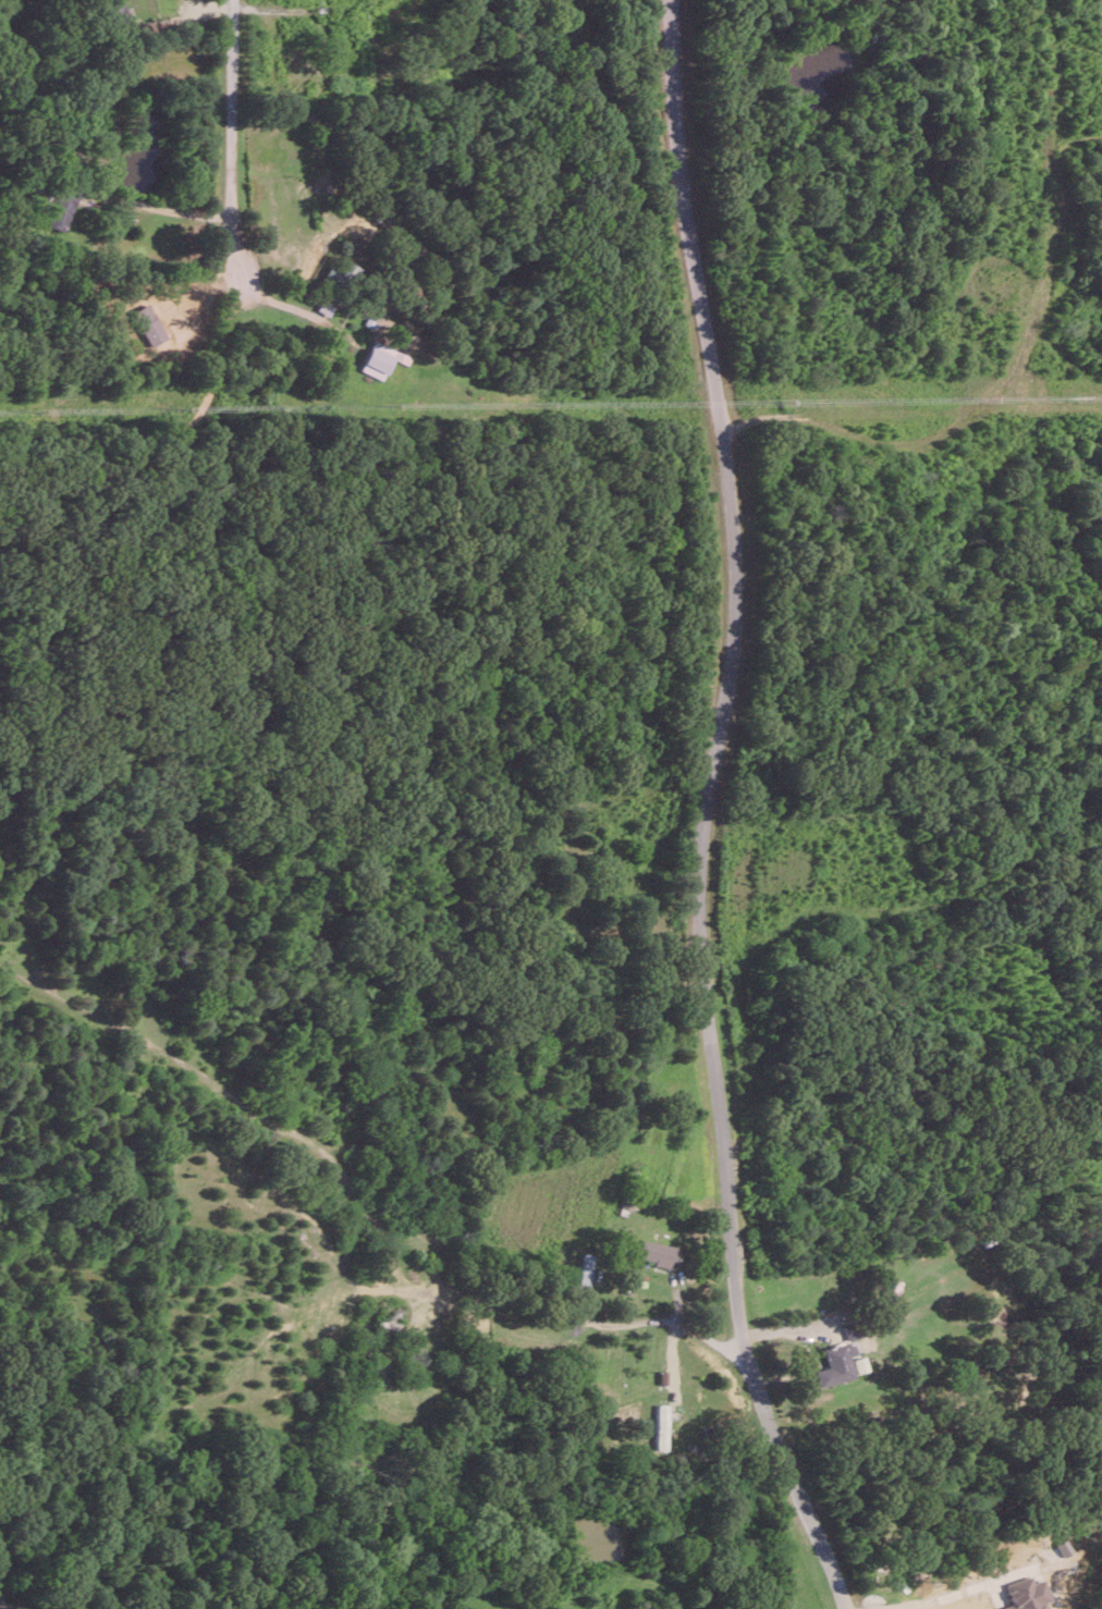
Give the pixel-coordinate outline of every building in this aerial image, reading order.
[(109,25),(126,24),(125,0),(107,1),(109,25)] [(77,194),(60,187),(46,225),(64,231),(77,194)] [(672,1267),(677,1247),(639,1238),(634,1258),(672,1267)] [(997,1608),(1046,1608),(1044,1602),(1050,1600),(1042,1578),(1031,1582),(1029,1574),(1004,1583),(1012,1603),(997,1608)]
